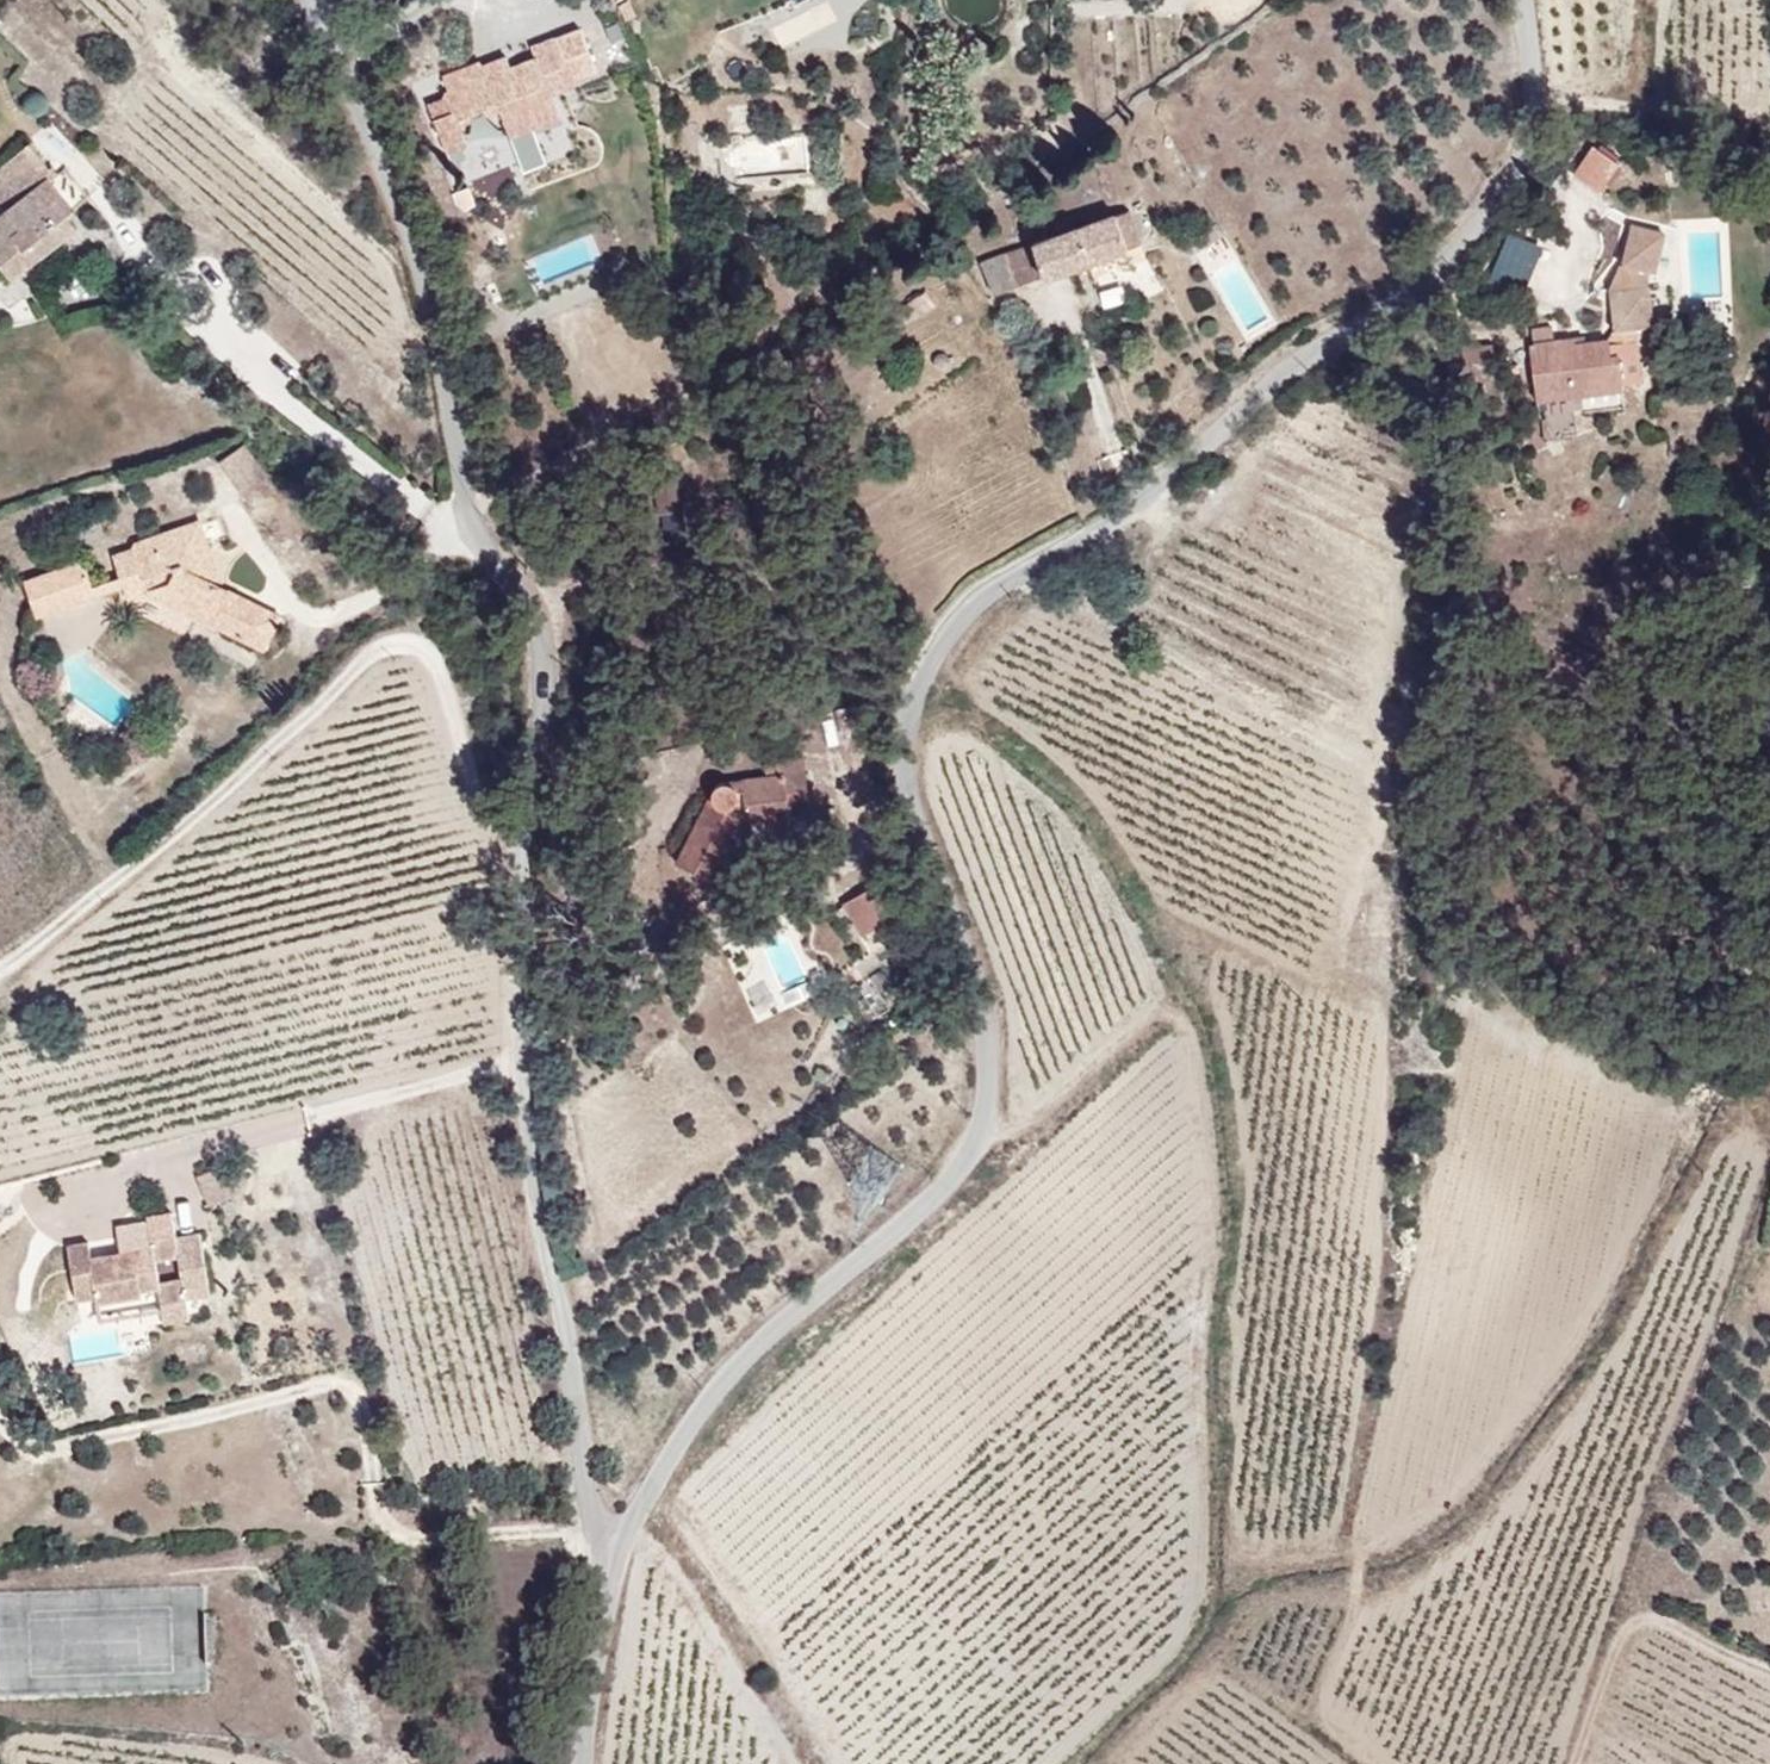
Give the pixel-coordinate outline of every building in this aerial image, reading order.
[(598,28),(447,80),(472,136),(502,112),(520,153),(570,122),(564,91),(608,72),(598,28)] [(1590,139),(1572,175),(1603,191),(1622,155),(1590,139)] [(0,216),(0,262),(25,289),(90,227),(52,172),(0,216)] [(1045,240),(1054,271),(1147,244),(1138,209),(1045,240)] [(1662,237),(1638,225),(1626,269),(1658,278),(1662,237)] [(1460,342),(1462,361),(1494,358),(1493,340),(1460,342)] [(1536,350),(1545,404),(1639,398),(1632,341),(1536,350)] [(219,459),(237,489),(260,475),(242,445),(219,459)] [(194,519),(22,587),(147,591),(259,659),(279,622),(230,580),(194,519)] [(788,771),(691,780),(699,874),(739,870),(735,826),(792,821),(788,771)] [(858,933),(896,915),(879,881),(842,899),(858,933)] [(749,933),(759,986),(754,987),(758,1004),(800,996),(787,926),(749,933)] [(131,1238),(68,1246),(75,1300),(96,1297),(99,1324),(158,1317),(158,1322),(211,1315),(200,1230),(175,1233),(172,1210),(147,1213),(149,1227),(130,1229),(131,1238)]
